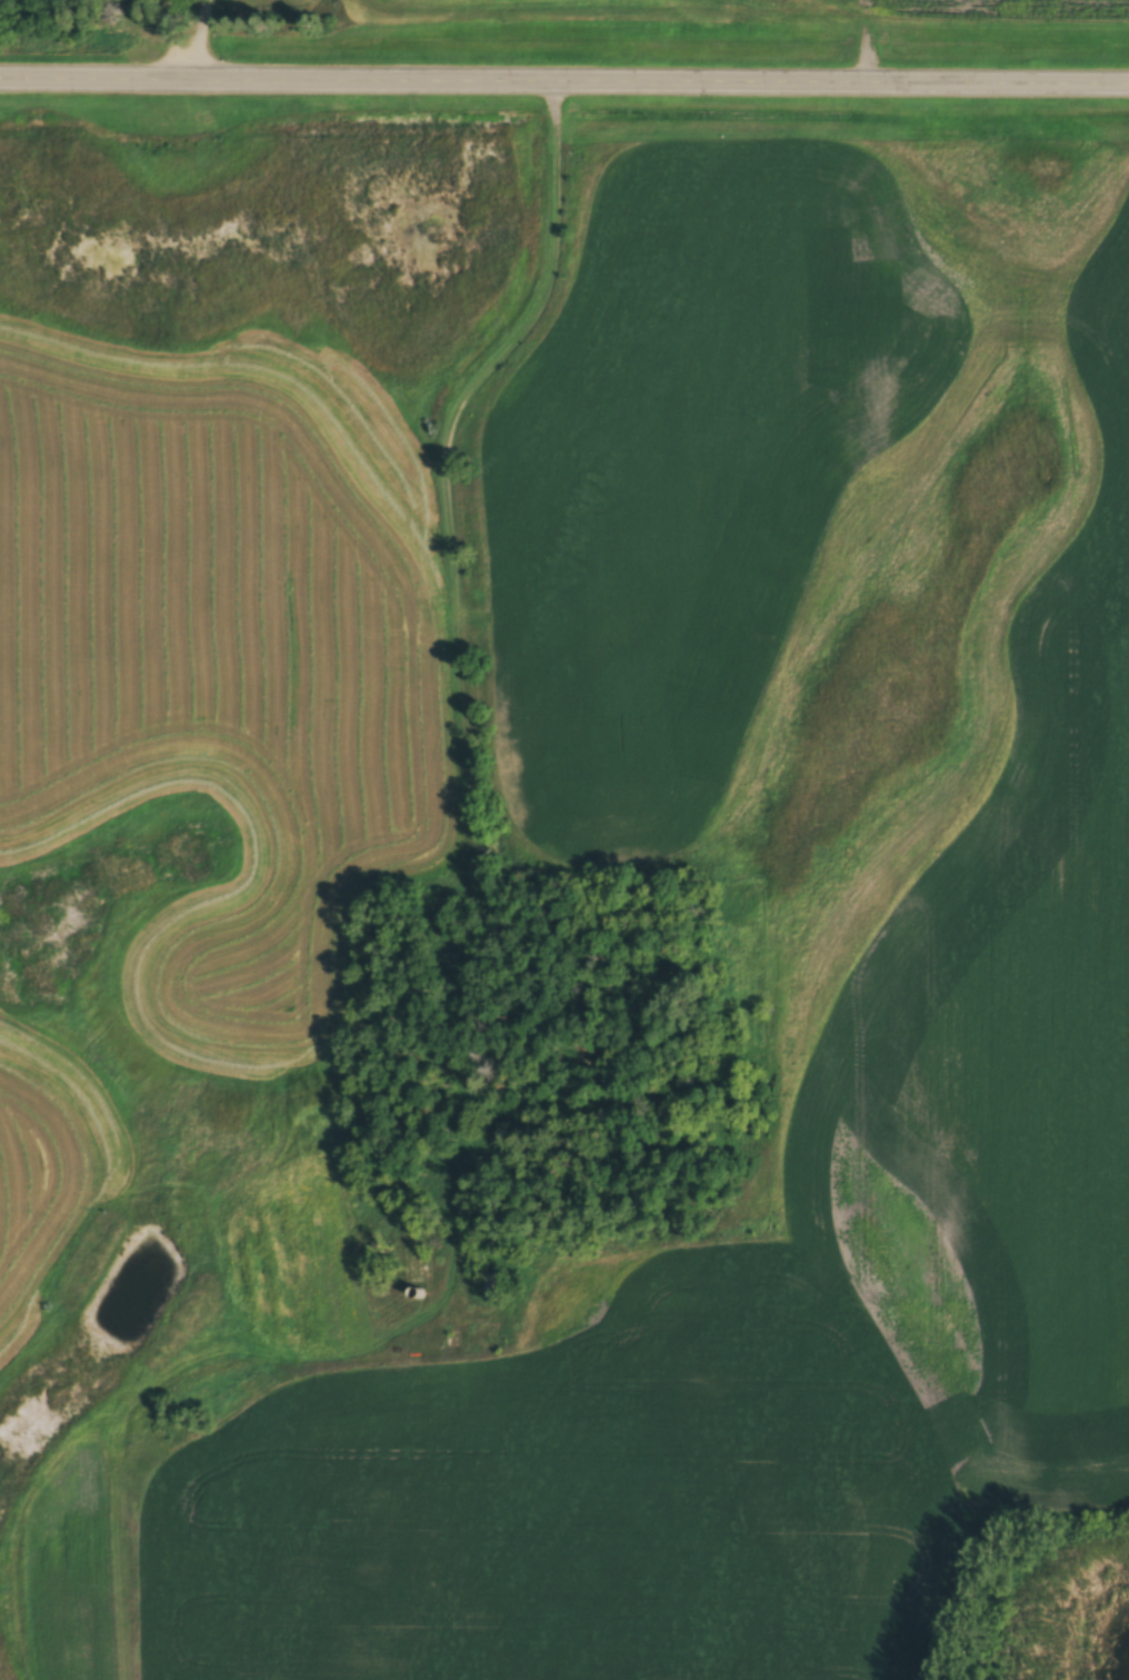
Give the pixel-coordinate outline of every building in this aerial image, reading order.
[(484,1302),(493,1302),(493,1276),(484,1276),(484,1302)]
